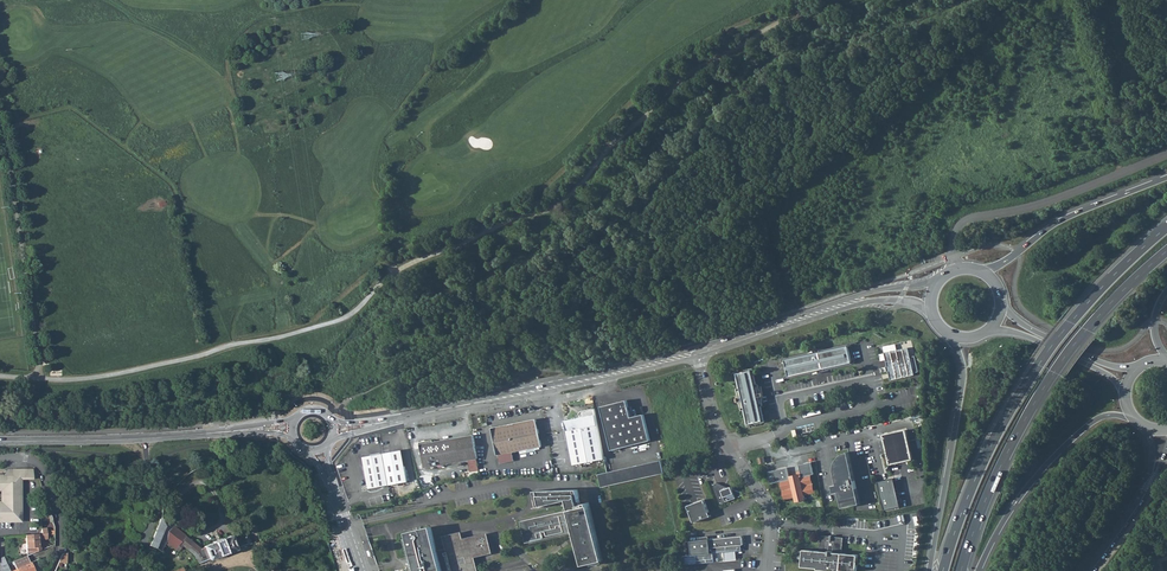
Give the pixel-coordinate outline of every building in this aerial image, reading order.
[(788,376),(852,362),(848,346),(785,360),(788,376)] [(891,380),(915,375),(909,347),(885,353),(888,366),(886,366),(887,372),(889,371),(891,380)] [(749,424),(764,421),(752,370),(737,373),(749,424)] [(631,407),(628,407),(627,400),(600,407),(611,450),(650,440),(644,414),(631,417),(629,411),(632,410),(631,407)] [(578,415),(579,418),(565,420),(574,465),(604,459),(595,409),(581,411),(578,415)] [(515,452),(542,446),(536,420),(493,428),(498,455),(499,455),(515,452)] [(891,463),(912,459),(906,430),(884,434),(891,463)] [(474,435),(433,442),(433,440),(419,442),(420,451),(422,450),(425,467),(478,458),(474,435)] [(369,489),(408,482),(402,450),(364,457),(369,489)] [(515,452),(499,455),(501,463),(503,463),(516,460),(515,452)] [(835,471),(838,484),(835,485),(837,493),(839,492),(843,508),(861,504),(849,452),(847,452),(844,453),(842,455),(840,456),(838,458),(837,460),(836,462),(835,464),(835,465),(835,467),(835,469),(835,471)] [(665,473),(663,466),(662,460),(607,473),(599,474),(602,487),(663,473),(665,473)] [(776,470),(770,471),(773,483),(782,481),(784,481),(788,498),(797,496),(798,499),(807,497),(806,494),(815,492),(811,475),(813,474),(816,473),(813,461),(801,464),(804,476),(802,476),(793,479),(792,479),(789,467),(777,469),(777,470),(776,470)] [(19,478),(19,480),(33,480),(33,469),(12,469),(12,478),(19,478)] [(20,521),(19,480),(19,478),(12,478),(0,478),(0,490),(1,490),(1,503),(0,503),(0,521),(20,521)] [(894,478),(878,482),(884,511),(901,507),(894,478)] [(741,493),(733,489),(732,487),(723,490),(720,485),(716,483),(716,485),(713,484),(721,504),(743,495),(740,494),(741,493)] [(578,490),(534,491),(536,499),(536,500),(540,499),(541,506),(565,500),(568,500),(570,508),(579,506),(577,498),(579,497),(578,490)] [(694,522),(711,516),(705,499),(688,506),(694,522)] [(583,565),(603,561),(590,505),(570,510),(571,513),(568,513),(568,510),(521,521),(525,543),(573,532),(572,531),(575,530),(583,565)] [(246,545),(251,543),(246,534),(242,536),(238,529),(234,531),(234,535),(230,537),(230,536),(221,540),(220,539),(213,542),(213,543),(204,546),(204,547),(200,549),(161,517),(149,546),(160,551),(163,543),(178,551),(182,545),(194,556),(198,564),(209,559),(209,560),(218,556),(219,558),(227,555),(226,553),(236,550),(235,549),(246,545)] [(472,569),(476,568),(473,557),(491,553),(486,534),(462,540),(462,537),(461,537),(456,538),(456,539),(451,541),(450,543),(446,544),(447,548),(437,550),(431,527),(407,532),(416,570),(473,570),(472,569)] [(27,556),(34,553),(40,551),(40,542),(38,542),(38,539),(47,539),(46,528),(41,529),(41,533),(26,535),(25,535),(27,556)] [(48,534),(49,540),(41,540),(42,544),(52,543),(51,533),(48,534)] [(445,537),(446,544),(450,543),(451,541),(456,539),(456,538),(461,537),(460,533),(445,537)] [(850,570),(857,570),(858,555),(842,553),(844,539),(842,537),(835,536),(835,539),(830,539),(831,536),(823,535),(821,537),(820,551),(804,549),(802,566),(818,568),(818,569),(837,570),(841,570),(850,570)] [(743,544),(742,536),(709,539),(700,540),(690,541),(692,555),(697,555),(697,564),(714,562),(713,553),(741,551),(741,545),(743,544)] [(58,563),(67,563),(67,553),(63,554),(61,555),(58,563)] [(13,561),(16,569),(29,563),(26,556),(13,561)] [(30,562),(29,563),(16,569),(11,570),(34,570),(30,562)]
